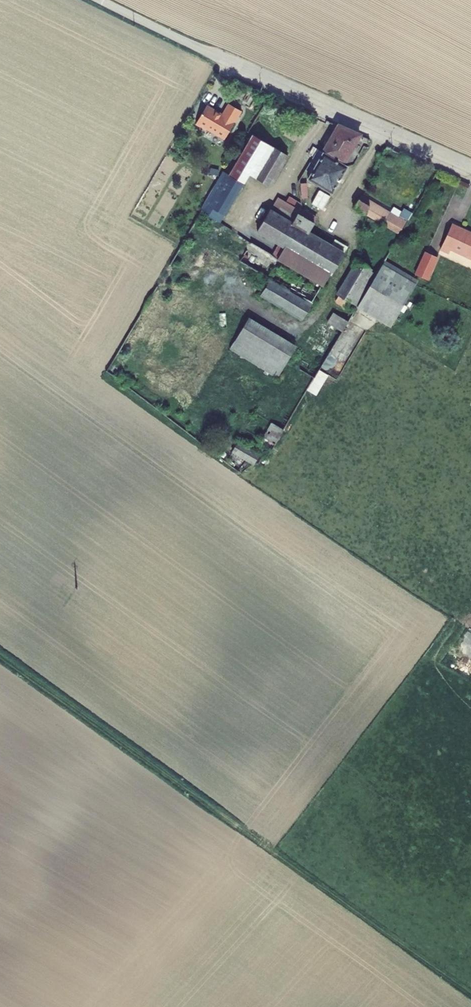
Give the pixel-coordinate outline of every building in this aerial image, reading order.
[(212,115),(201,133),(211,139),(211,138),(229,149),(246,121),(234,114),(227,125),(212,115)] [(324,160),(348,173),(365,142),(340,132),(324,160)] [(228,183),(205,221),(225,233),(255,182),(273,193),(290,166),(258,146),(233,186),(228,183)] [(335,203),(351,175),(348,173),(324,160),(308,188),(335,203)] [(360,194),(353,207),(399,232),(406,219),(360,194)] [(364,214),(363,216),(392,232),(386,243),(399,250),(406,238),(364,214)] [(256,238),(285,255),(297,232),(289,228),(269,216),(256,238)] [(363,216),(357,227),(386,243),(392,232),(363,216)] [(291,274),(330,296),(350,262),(320,244),(328,231),(306,218),(297,232),(285,255),(298,262),(291,274)] [(457,229),(445,254),(453,258),(455,255),(470,262),(470,235),(457,229)] [(291,274),(278,266),(248,249),(238,265),(269,282),(283,289),(291,274)] [(298,262),(285,255),(278,266),(291,274),(298,262)] [(430,257),(420,278),(431,284),(441,262),(430,257)] [(423,286),(390,266),(382,279),(416,296),(420,290),(423,286)] [(359,318),(362,313),(382,279),(363,269),(346,297),(351,300),(345,310),(359,318)] [(311,330),(330,296),(291,274),(283,289),(269,282),(260,300),(311,330)] [(382,279),(362,313),(395,333),(416,296),(382,279)] [(333,312),(327,322),(342,330),(348,320),(333,312)] [(247,324),(236,343),(288,372),(299,353),(247,324)] [(269,421),(259,443),(273,450),(283,428),(269,421)] [(231,451),(253,465),(260,453),(238,440),(231,451)]
